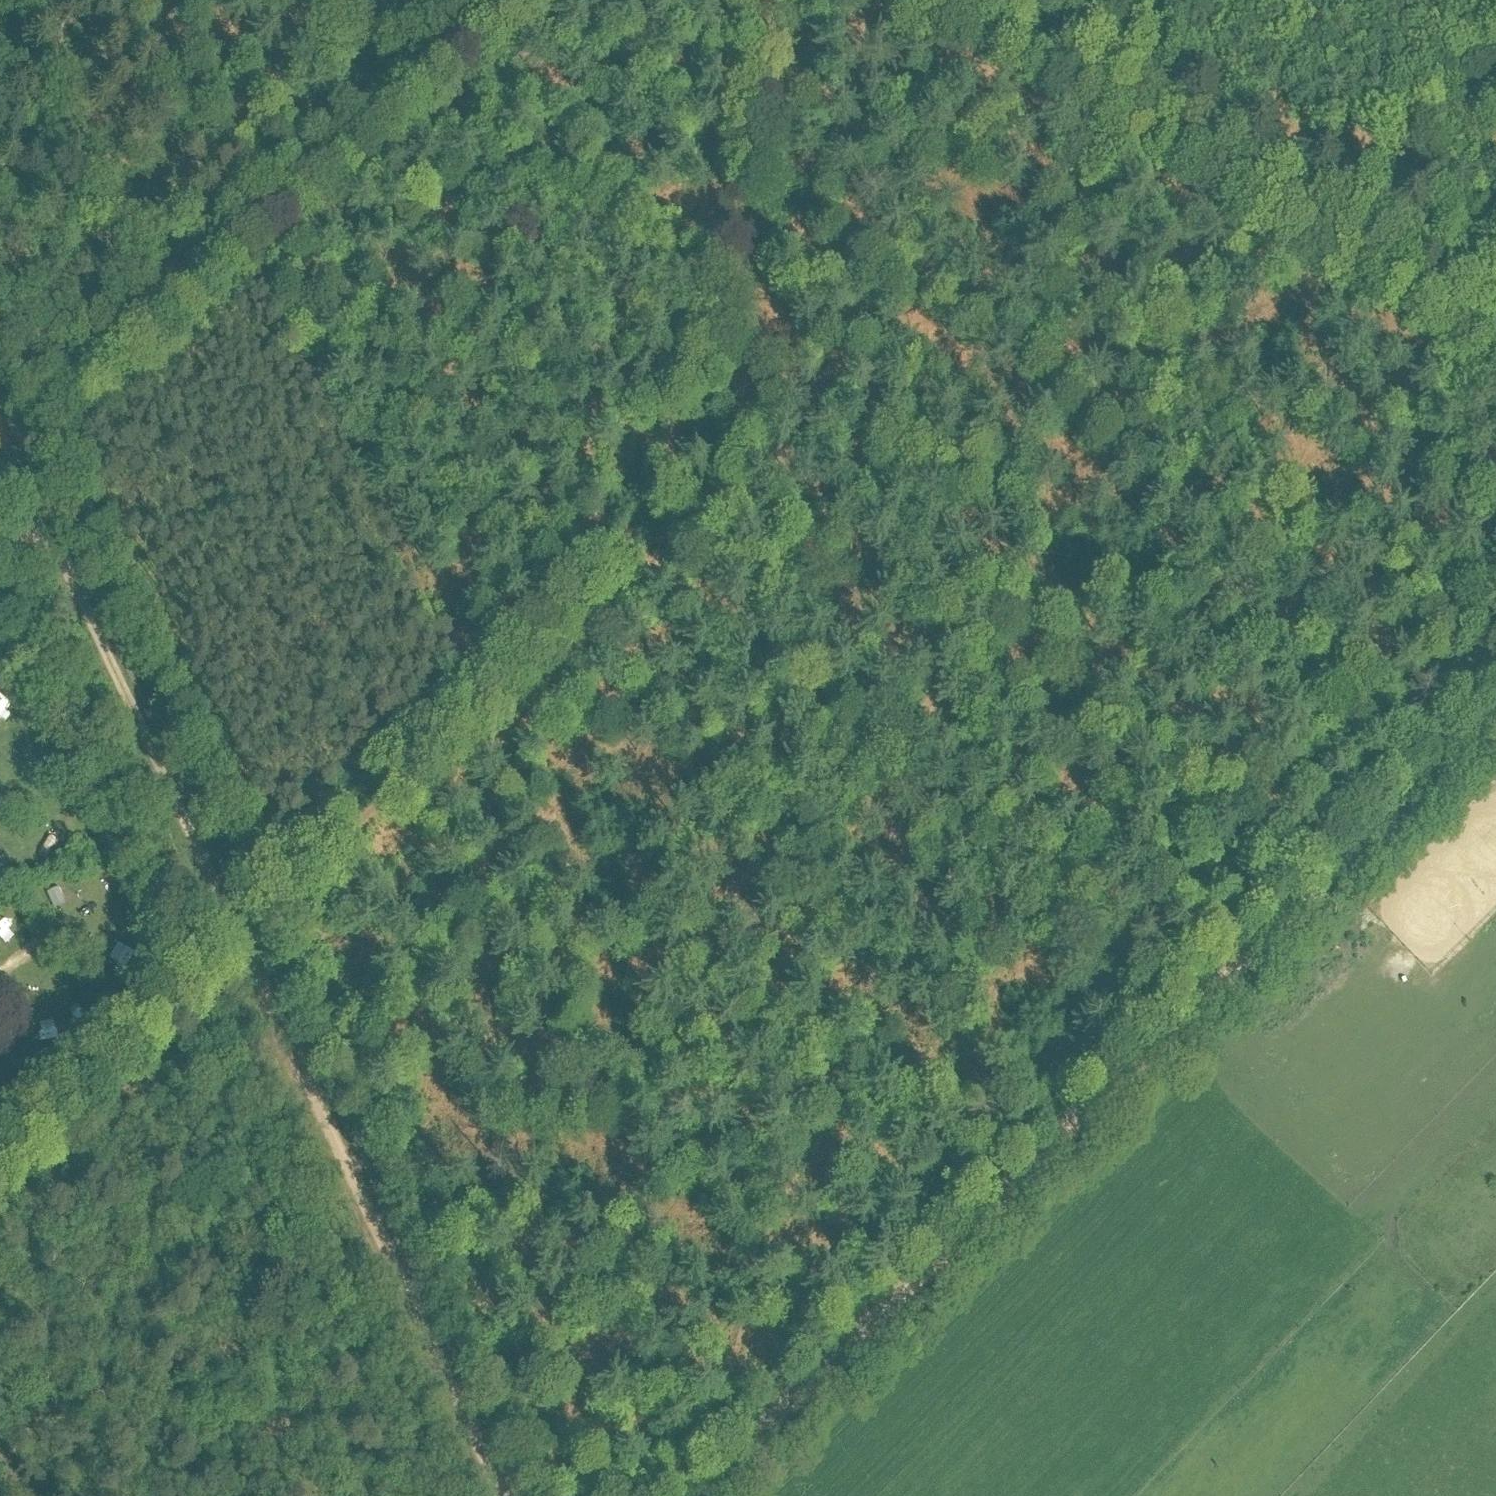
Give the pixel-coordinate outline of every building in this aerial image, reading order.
[(0,846),(0,885),(6,894),(25,881),(1,845),(0,846)]
